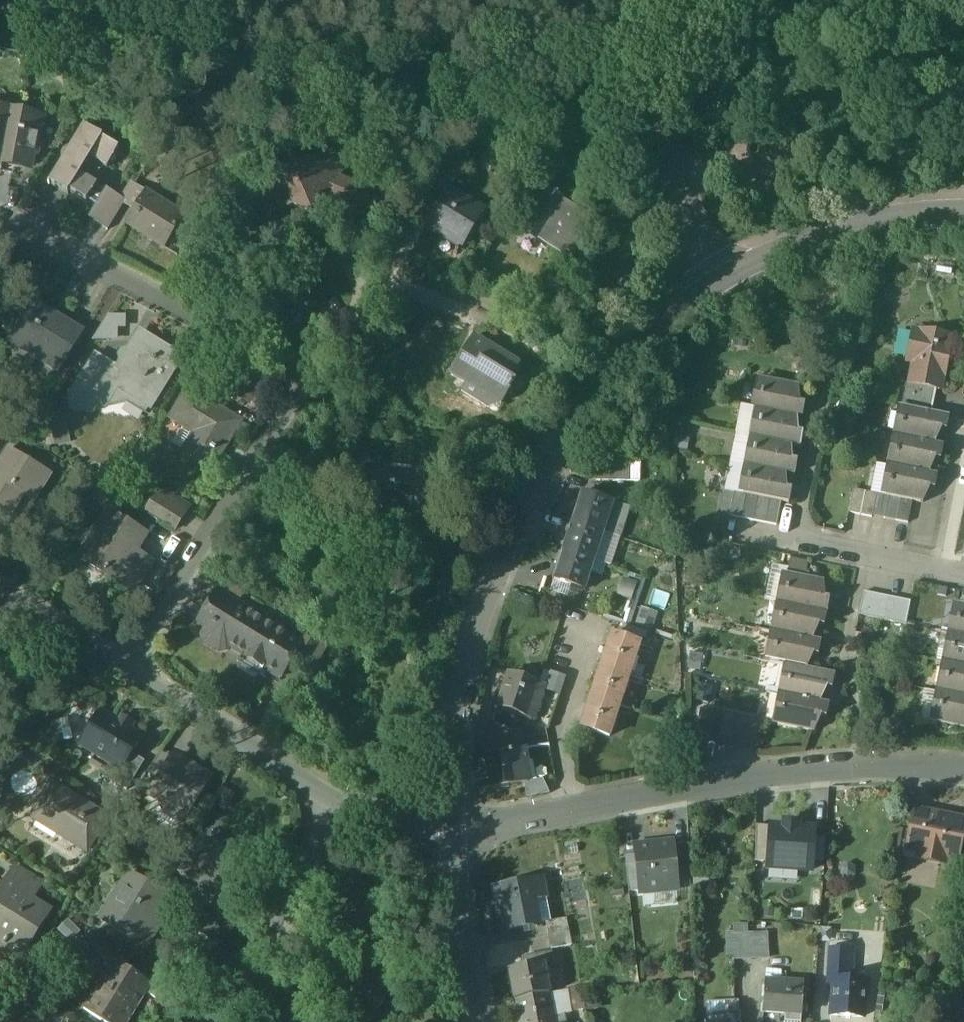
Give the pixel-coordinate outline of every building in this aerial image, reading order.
[(0,115),(0,164),(2,164),(11,117),(0,115)] [(36,122),(11,117),(2,164),(14,166),(13,169),(15,169),(29,172),(31,158),(37,159),(40,141),(33,139),(36,122)] [(84,130),(48,189),(49,190),(50,189),(68,200),(69,197),(86,208),(88,206),(95,193),(96,192),(97,190),(81,179),(90,164),(107,174),(111,167),(113,168),(115,164),(114,163),(118,155),(117,154),(117,155),(101,145),(102,143),(85,133),(86,131),(84,130)] [(337,156),(323,161),(331,179),(338,182),(345,176),(337,156)] [(323,161),(301,171),(289,166),(284,178),(261,187),(269,206),(276,203),(280,213),(284,215),(292,212),(311,219),(318,201),(325,198),(328,204),(357,216),(362,203),(366,193),(338,182),(331,179),(323,161)] [(14,166),(2,164),(0,176),(13,179),(15,169),(13,169),(14,166)] [(458,179),(439,168),(426,190),(444,201),(448,195),(449,195),(458,179)] [(276,203),(269,206),(261,187),(255,190),(268,221),(284,215),(280,213),(276,203)] [(106,198),(96,192),(95,193),(88,206),(98,212),(106,198)] [(543,193),(541,193),(518,231),(519,231),(516,236),(518,237),(521,232),(544,246),(541,251),(542,252),(545,247),(546,248),(568,212),(569,209),(568,209),(569,208),(568,207),(567,208),(544,194),(544,193),(543,192),(543,193)] [(125,206),(108,195),(106,198),(98,212),(90,225),(107,235),(125,206)] [(185,220),(144,195),(133,214),(137,217),(129,230),(165,252),(185,220)] [(449,195),(448,195),(444,201),(427,229),(462,251),(483,217),(449,195)] [(568,212),(546,248),(563,258),(576,236),(574,235),(582,221),(568,212)] [(82,337),(33,306),(12,341),(36,355),(33,360),(59,376),(82,337)] [(126,321),(108,320),(92,346),(118,346),(118,334),(126,334),(126,321)] [(951,341),(920,334),(919,336),(912,335),(905,366),(913,368),(909,389),(936,395),(940,396),(943,381),(945,381),(951,350),(949,350),(951,341)] [(179,363),(140,339),(118,375),(96,361),(76,393),(99,408),(105,411),(118,391),(150,411),(179,363)] [(519,369),(473,341),(450,380),(464,389),(460,397),(484,411),(489,402),(502,398),(507,401),(515,387),(510,384),(519,369)] [(799,410),(798,392),(779,389),(778,385),(773,385),(772,387),(762,385),(757,413),(798,421),(802,422),(805,411),(799,410)] [(909,389),(901,388),(896,411),(904,413),(931,418),(936,395),(909,389)] [(76,393),(69,405),(71,413),(76,416),(84,415),(89,418),(93,417),(99,408),(76,393)] [(240,427),(189,396),(172,423),(200,440),(188,460),(211,474),(240,427)] [(931,418),(904,413),(898,442),(934,449),(941,436),(946,436),(949,422),(931,418)] [(798,421),(761,414),(756,442),(793,450),(800,451),(803,438),(799,437),(798,421)] [(793,450),(756,442),(749,471),(786,478),(795,480),(797,467),(793,467),(793,450)] [(934,449),(898,442),(892,472),(928,479),(936,465),(940,466),(943,451),(934,449)] [(9,453),(0,468),(0,521),(5,524),(21,498),(35,506),(51,479),(9,453)] [(628,467),(596,466),(595,486),(627,487),(628,467)] [(749,471),(730,467),(724,496),(734,497),(744,499),(749,471)] [(440,471),(414,469),(414,479),(439,481),(440,471)] [(786,478),(749,471),(744,499),(781,507),(789,508),(792,495),(787,494),(786,478)] [(928,479),(892,472),(886,501),(900,504),(912,506),(922,508),(930,494),(934,495),(937,481),(928,479)] [(414,479),(379,476),(376,512),(440,517),(443,482),(439,481),(414,479)] [(865,497),(854,495),(850,517),(860,519),(865,497)] [(725,496),(721,516),(730,518),(734,497),(725,496)] [(744,499),(734,497),(730,518),(729,521),(741,523),(746,500),(744,499)] [(877,499),(865,497),(860,519),(872,522),(877,499)] [(613,508),(582,498),(572,527),(604,537),(613,508)] [(186,516),(159,499),(146,519),(173,536),(186,516)] [(886,501),(877,499),(872,522),(884,524),(888,502),(886,501)] [(757,502),(746,500),(741,523),(753,525),(757,502)] [(769,504),(757,502),(753,525),(765,528),(769,504)] [(900,504),(888,502),(884,524),(895,526),(900,504)] [(781,507),(769,504),(765,528),(776,530),(781,507)] [(912,506),(900,504),(895,526),(907,529),(912,506)] [(141,537),(109,517),(99,532),(104,535),(84,567),(123,591),(142,561),(130,554),(141,537)] [(604,537),(572,527),(563,555),(594,566),(604,537)] [(594,566),(563,555),(553,585),(585,595),(594,566)] [(142,561),(123,591),(134,597),(153,567),(142,561)] [(808,567),(790,563),(788,574),(787,579),(805,583),(808,567)] [(788,574),(772,570),(765,605),(781,608),(787,579),(788,574)] [(805,583),(787,579),(781,608),(826,618),(829,604),(824,603),(823,586),(805,583)] [(245,599),(224,586),(216,598),(237,611),(245,599)] [(875,599),(863,597),(859,620),(870,623),(875,599)] [(216,598),(197,630),(206,635),(202,641),(204,647),(219,657),(225,655),(229,649),(244,658),(263,627),(237,611),(216,598)] [(887,602),(875,599),(870,623),(882,625),(887,602)] [(898,604),(887,602),(882,625),(894,627),(898,604)] [(910,606),(898,604),(894,627),(906,630),(910,606)] [(826,618),(781,608),(775,638),(811,645),(819,630),(823,631),(826,618)] [(958,610),(952,639),(963,642),(963,611),(958,610)] [(656,619),(641,615),(636,629),(651,634),(656,619)] [(300,649),(263,627),(244,658),(242,661),(264,674),(280,684),(290,668),(301,650),(300,649)] [(859,649),(871,652),(873,640),(871,639),(871,635),(862,633),(859,649)] [(320,646),(307,637),(300,649),(301,650),(290,668),(302,676),(320,646)] [(811,645),(775,638),(769,667),(788,671),(806,675),(813,660),(817,661),(820,647),(811,645)] [(952,639),(946,669),(963,672),(963,642),(952,639)] [(640,650),(612,641),(602,671),(629,680),(640,650)] [(264,674),(242,661),(238,668),(236,671),(237,675),(253,685),(256,684),(258,681),(259,681),(264,674)] [(946,669),(940,698),(963,703),(963,672),(946,669)] [(629,680),(602,671),(592,702),(619,711),(629,680)] [(806,675),(788,671),(782,700),(819,708),(826,694),(831,695),(834,680),(806,675)] [(544,691),(510,680),(498,714),(527,723),(534,702),(540,704),(544,691)] [(940,698),(934,727),(963,733),(963,703),(940,698)] [(819,708),(782,700),(776,730),(813,738),(821,723),(825,723),(828,710),(819,708)] [(619,711),(592,702),(582,733),(609,742),(619,711)] [(712,717),(700,714),(695,738),(707,740),(712,717)] [(142,743),(99,716),(78,751),(121,777),(142,743)] [(723,719),(712,717),(707,740),(719,743),(723,719)] [(735,721),(723,719),(719,743),(730,745),(735,721)] [(747,724),(735,721),(730,745),(742,747),(747,724)] [(521,742),(493,733),(484,760),(511,756),(520,754),(521,742)] [(509,760),(486,764),(491,795),(526,789),(523,768),(527,767),(525,754),(520,754),(511,756),(511,757),(508,758),(509,760)] [(172,766),(162,760),(150,780),(160,786),(172,766)] [(192,778),(172,766),(160,786),(149,803),(167,814),(170,810),(184,819),(191,808),(194,808),(197,807),(199,805),(200,802),(200,799),(198,796),(207,782),(194,774),(192,778)] [(54,791),(33,825),(87,858),(108,825),(54,791)] [(962,830),(943,826),(944,821),(934,819),(933,824),(915,820),(909,850),(923,853),(921,863),(940,867),(942,857),(956,860),(959,845),(962,830)] [(754,866),(769,867),(771,831),(757,830),(754,866)] [(769,867),(768,872),(813,875),(816,835),(771,831),(769,867)] [(956,860),(954,870),(963,872),(963,846),(959,845),(956,860)] [(197,859),(199,861),(191,875),(205,884),(222,895),(223,893),(227,886),(230,886),(232,885),(234,884),(235,881),(234,878),(233,877),(239,868),(206,848),(204,847),(201,848),(198,849),(197,851),(196,854),(196,857),(197,859)] [(672,849),(636,853),(637,860),(640,896),(676,893),(672,849)] [(637,860),(625,862),(628,897),(640,896),(637,860)] [(841,880),(847,884),(854,881),(854,872),(848,869),(841,872),(841,880)] [(41,891),(18,877),(7,894),(30,909),(41,891)] [(161,899),(130,879),(120,895),(125,897),(105,929),(145,954),(159,931),(146,924),(161,899)] [(541,883),(493,893),(502,937),(539,930),(535,905),(545,903),(541,883)] [(222,895),(205,884),(199,894),(220,907),(227,895),(223,893),(222,895)] [(4,893),(0,900),(0,937),(8,943),(0,955),(18,967),(47,920),(30,909),(7,894),(4,893)] [(803,926),(804,915),(790,914),(789,925),(803,926)] [(567,924),(546,927),(548,941),(569,937),(567,924)] [(732,960),(732,964),(769,964),(769,939),(748,939),(748,930),(732,930),(732,939),(726,939),(726,960),(732,960)] [(569,937),(548,941),(550,954),(571,951),(569,937)] [(853,955),(831,953),(830,969),(846,970),(851,970),(853,955)] [(552,958),(530,962),(532,971),(510,975),(515,1005),(549,998),(544,973),(555,971),(552,958)] [(140,984),(114,968),(99,992),(136,1015),(146,999),(156,1004),(163,993),(142,981),(140,984)] [(830,969),(829,988),(833,989),(831,1020),(860,1021),(862,1021),(864,999),(867,1000),(868,985),(845,984),(846,970),(830,969)] [(803,989),(765,986),(763,1018),(801,1021),(803,989)] [(84,1015),(95,1021),(132,1021),(136,1015),(99,992),(84,1015)] [(580,992),(567,995),(571,1017),(584,1015),(580,992)] [(515,1005),(519,1021),(554,1021),(549,998),(515,1005)] [(707,1019),(707,1021),(740,1021),(739,1018),(730,1018),(729,1013),(725,1013),(726,1019),(707,1019)]
